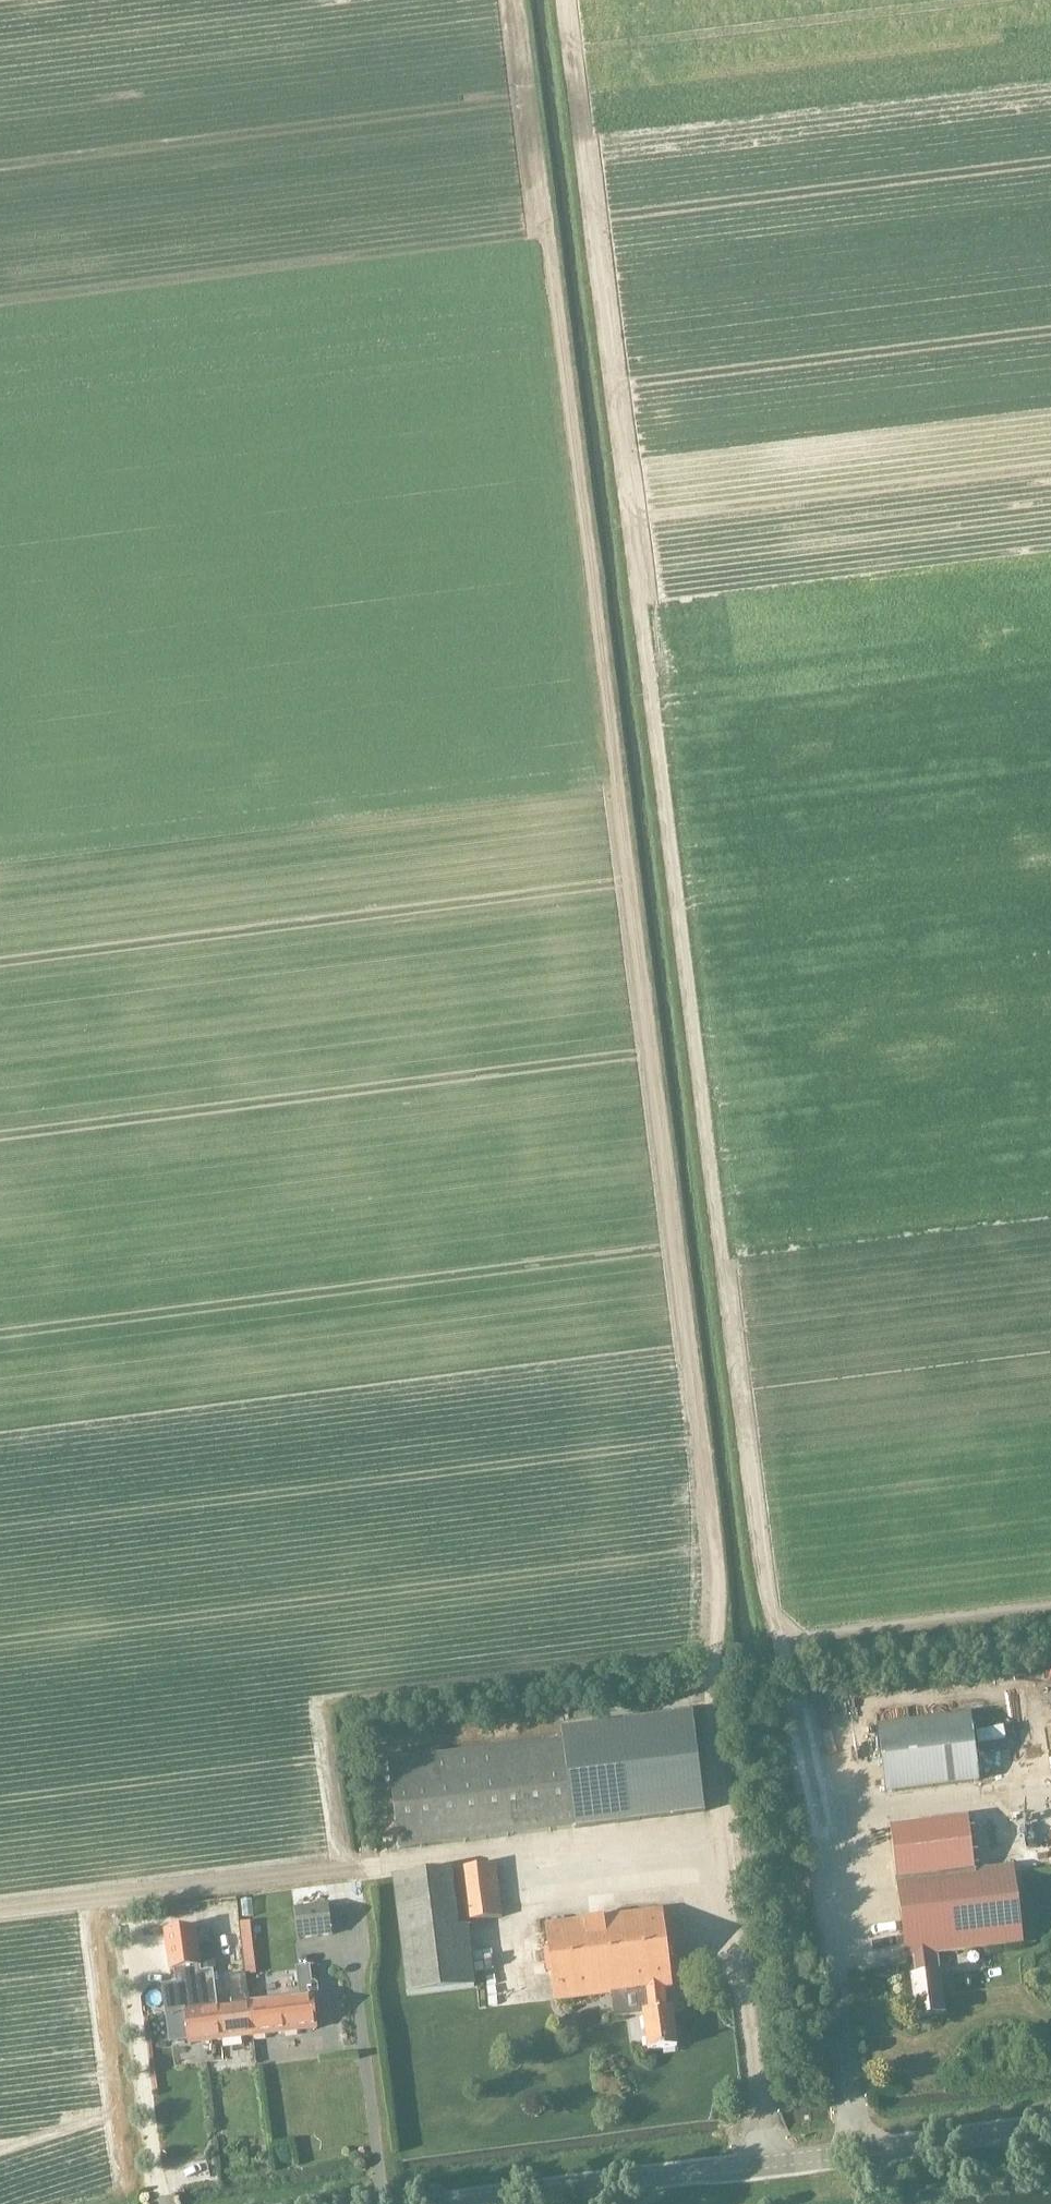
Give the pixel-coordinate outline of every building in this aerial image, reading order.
[(884,1794),(978,1782),(969,1713),(875,1724),(884,1794)] [(691,1715),(560,1732),(561,1740),(572,1827),(703,1811),(691,1715)] [(386,1762),(397,1849),(572,1827),(561,1740),(386,1762)] [(932,1953),(1021,1942),(1011,1866),(974,1870),(967,1817),(889,1826),(897,1888),(905,1957),(912,1956),(915,1977),(910,1978),(915,2018),(943,2014),(941,1994),(952,1993),(950,1973),(934,1975),(932,1953)] [(464,1921),(500,1917),(493,1863),(391,1876),(407,1994),(473,1986),(464,1921)] [(294,1908),(298,1938),(332,1934),(328,1903),(294,1908)] [(647,2051),(675,2047),(671,2008),(666,2009),(663,1987),(670,1986),(660,1909),(545,1924),(554,2001),(639,1990),(647,2051)] [(201,1971),(200,1965),(194,1926),(164,1930),(170,1969),(173,1969),(175,1985),(180,1990),(182,2006),(185,2008),(185,2009),(183,2010),(183,2012),(170,2014),(173,2041),(189,2039),(189,2044),(191,2044),(191,2043),(222,2039),(218,2007),(217,2007),(213,1969),(201,1971)] [(317,2028),(309,1966),(309,1965),(294,1966),(298,1997),(281,1999),(285,2032),(315,2028),(317,2028)] [(253,2036),(250,2003),(249,2003),(246,1974),(228,1976),(231,2005),(218,2007),(222,2039),(253,2036)] [(253,2036),(285,2032),(281,1999),(250,2003),(253,2036)]
